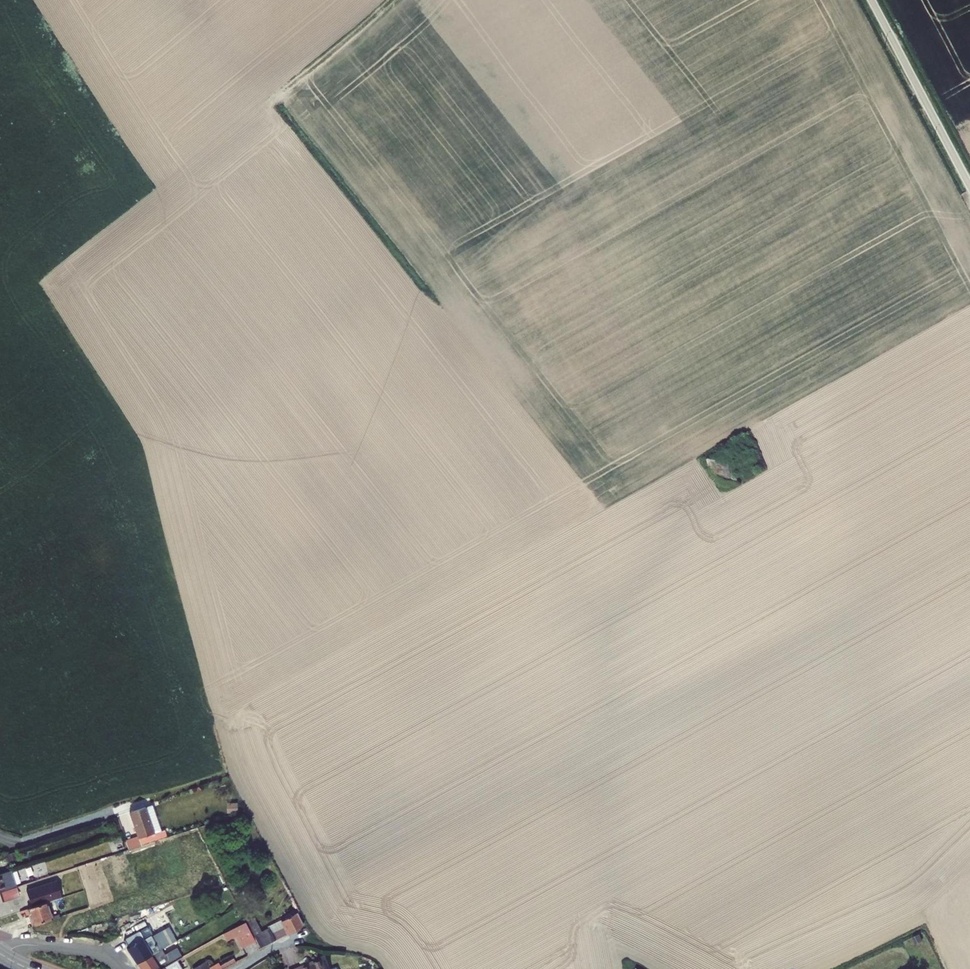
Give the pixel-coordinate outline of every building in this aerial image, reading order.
[(156,804),(150,806),(158,833),(165,830),(156,804)] [(143,838),(145,845),(171,836),(169,829),(165,830),(158,833),(150,806),(133,811),(142,838),(143,838)] [(35,875),(48,872),(45,862),(14,869),(15,875),(34,871),(35,875)] [(2,891),(19,886),(16,879),(6,882),(3,873),(0,874),(0,892),(2,891)] [(31,890),(36,907),(58,899),(66,896),(61,880),(31,890)] [(19,886),(2,891),(5,900),(22,895),(19,886)] [(58,899),(36,907),(31,908),(36,925),(64,916),(58,899)] [(289,932),(305,924),(299,912),(283,920),(289,932)] [(247,921),(233,929),(244,946),(257,939),(247,921)] [(263,946),(285,934),(281,928),(274,932),(271,926),(267,929),(263,922),(253,927),(263,946)] [(129,947),(139,961),(161,949),(174,942),(168,929),(165,930),(167,933),(156,939),(153,934),(147,938),(142,931),(127,939),(131,946),(129,947)] [(139,961),(144,968),(159,968),(181,957),(184,955),(180,949),(166,957),(161,949),(139,961)] [(302,964),(291,968),(330,968),(324,956),(315,960),(303,966),(302,964)] [(181,957),(159,968),(183,968),(187,967),(181,957)] [(237,960),(235,957),(223,964),(220,959),(211,965),(213,968),(222,968),(237,960)] [(314,958),(302,964),(303,966),(315,960),(314,958)] [(195,968),(213,968),(211,965),(208,960),(195,968)]
